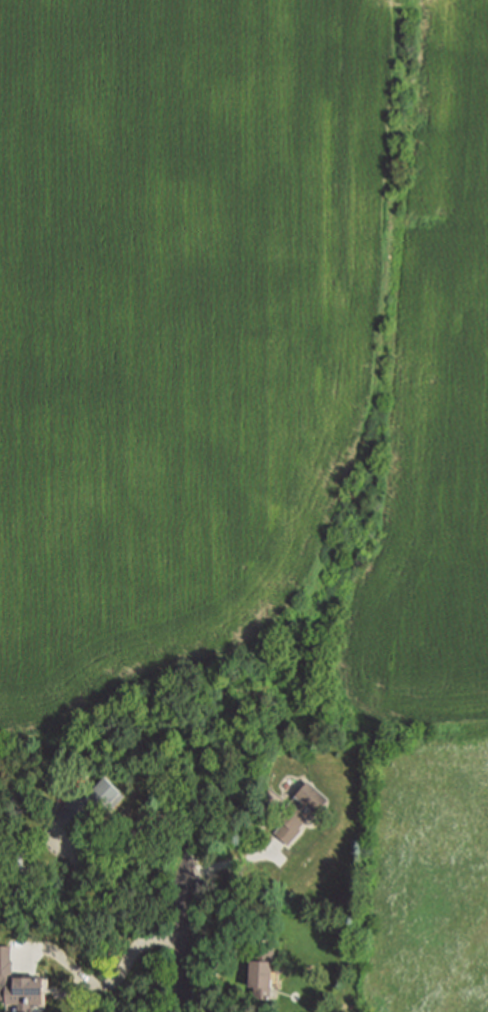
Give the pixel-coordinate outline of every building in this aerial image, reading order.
[(57,812),(69,798),(63,793),(75,781),(83,789),(92,779),(98,785),(105,778),(125,797),(111,812),(108,809),(100,817),(93,811),(76,829),(57,812)] [(308,780),(330,799),(316,815),(313,811),(300,826),(303,829),(289,845),(274,832),(283,822),(276,817),(287,804),(291,808),(295,804),(290,801),(308,780)] [(24,849),(41,861),(30,876),(13,864),(24,849)] [(251,941),(275,943),(273,964),(284,964),(286,969),(286,973),(282,976),(279,976),(278,991),(271,991),(270,1000),(253,998),(254,987),(248,986),(251,941)]
